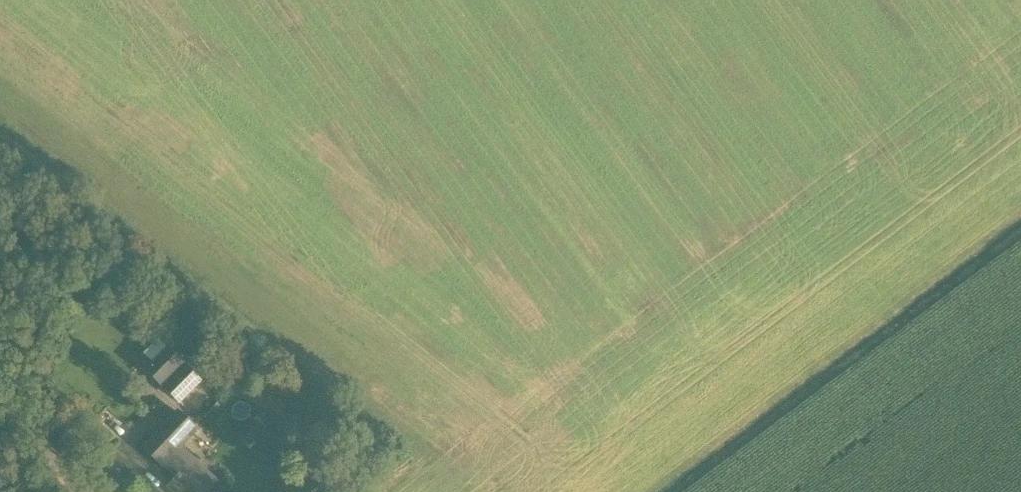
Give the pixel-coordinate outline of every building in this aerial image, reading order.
[(201,385),(201,384),(184,367),(166,349),(166,350),(166,351),(147,370),(146,369),(146,370),(180,405),(181,404),(181,403),(200,384),(201,385)] [(184,367),(201,384),(213,372),(196,354),(184,367)] [(217,403),(203,418),(209,424),(223,409),(217,403)] [(142,448),(163,469),(164,467),(163,466),(166,464),(178,475),(174,479),(176,480),(169,488),(175,491),(208,491),(217,482),(181,448),(197,431),(177,412),(142,448)] [(253,444),(266,432),(254,418),(241,430),(253,444)]
